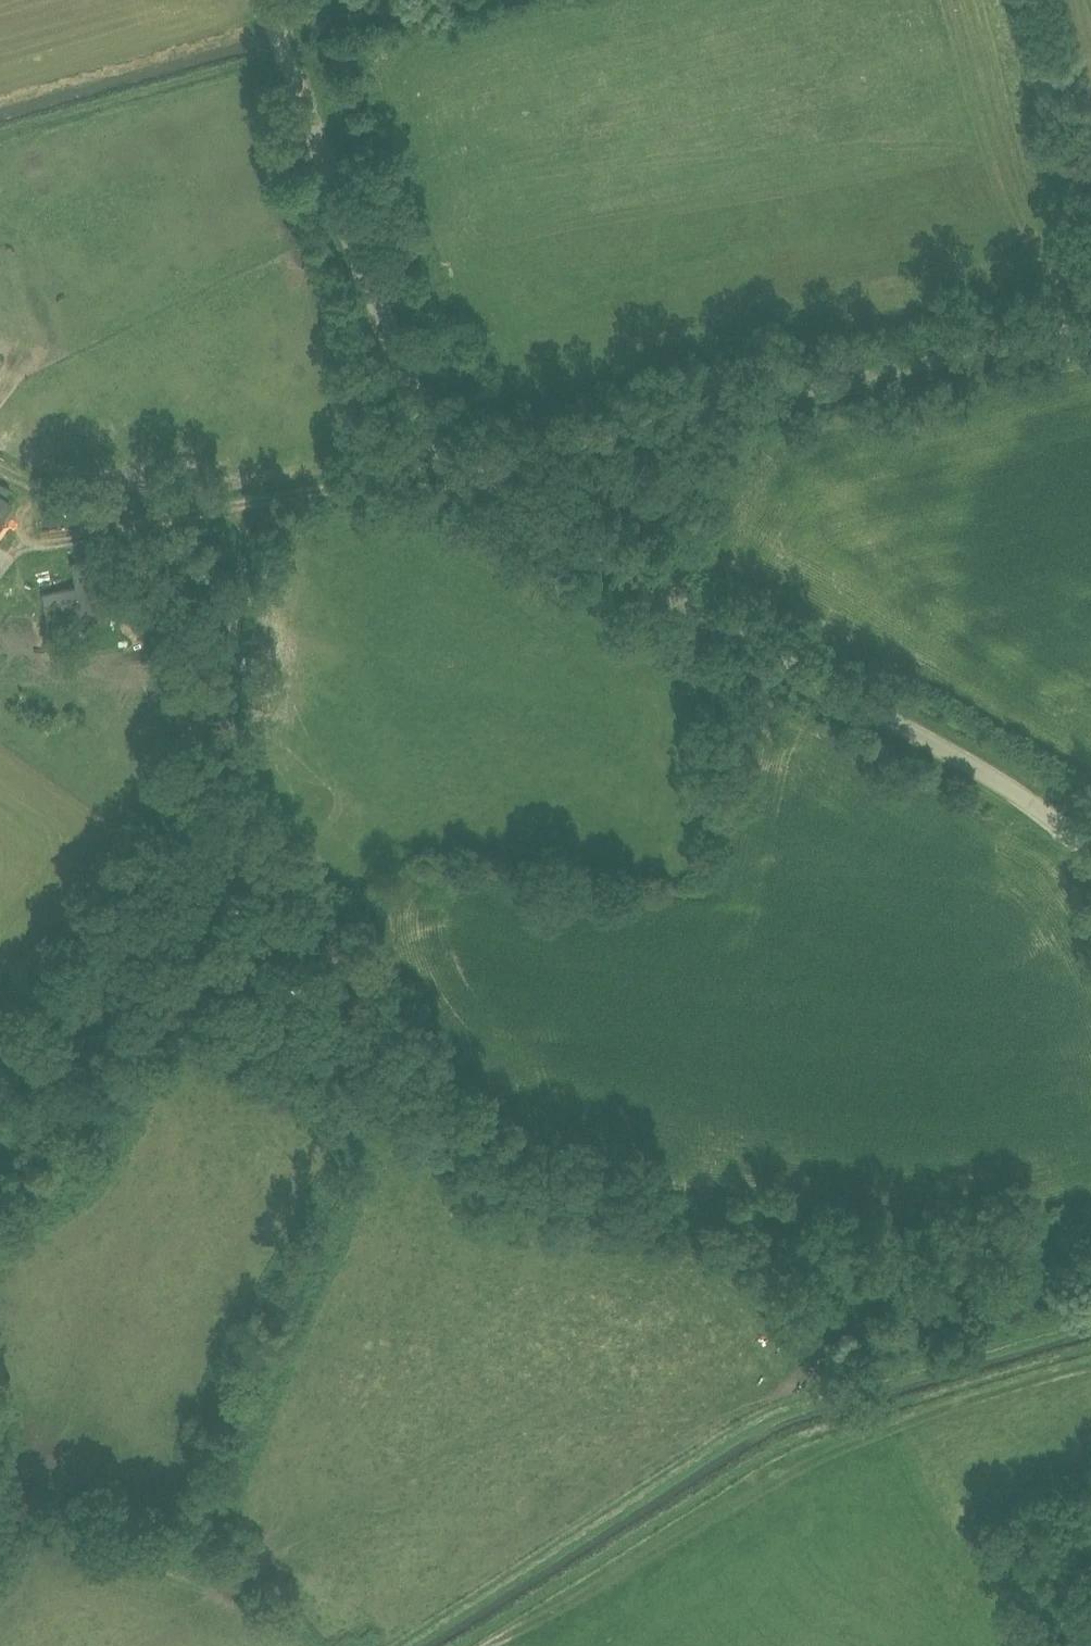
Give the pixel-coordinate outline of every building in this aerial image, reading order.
[(13,507),(0,497),(0,524),(13,507)] [(76,587),(41,594),(49,631),(108,618),(96,559),(71,564),(76,587)]
